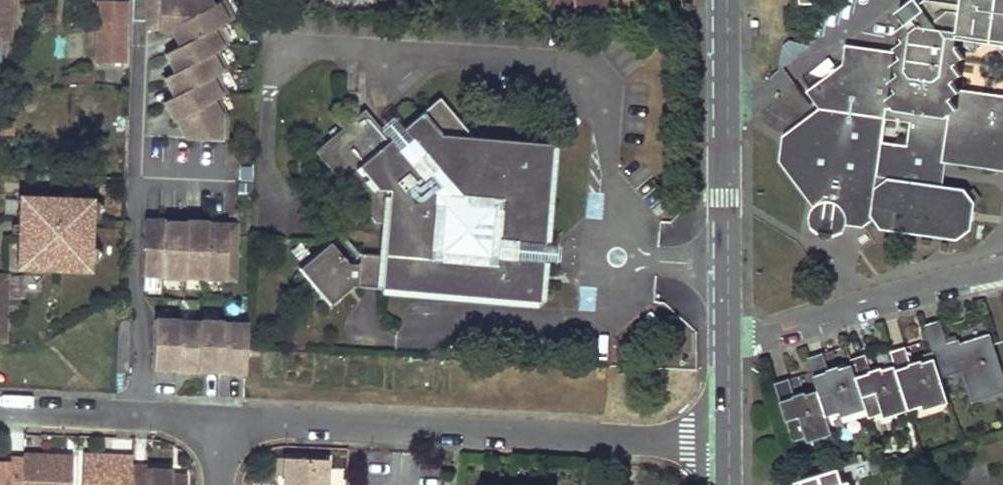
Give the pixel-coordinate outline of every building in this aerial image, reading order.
[(0,9),(17,9),(17,0),(1,0),(0,9)] [(131,10),(131,21),(146,21),(146,31),(166,32),(170,29),(174,27),(210,6),(207,0),(132,0),(131,10)] [(574,9),(575,0),(554,0),(554,9),(574,9)] [(603,10),(603,0),(575,0),(574,9),(603,10)] [(923,4),(920,0),(916,0),(911,3),(905,56),(897,110),(949,117),(953,89),(960,37),(1002,44),(1002,0),(928,0),(923,4)] [(106,1),(105,36),(126,36),(126,1),(106,1)] [(229,21),(219,2),(210,6),(174,27),(183,44),(184,45),(218,27),(219,27),(229,21)] [(229,45),(219,27),(218,27),(184,45),(183,44),(179,46),(168,52),(179,71),(217,52),(218,51),(229,45)] [(174,27),(170,29),(179,46),(183,44),(174,27)] [(897,110),(905,56),(848,49),(845,67),(810,92),(824,110),(791,135),(787,166),(816,206),(813,209),(810,213),(809,216),(810,223),(812,228),(814,231),(818,234),(819,235),(819,236),(825,240),(833,237),(832,236),(837,236),(841,234),(843,232),(846,226),(847,223),(862,224),(872,217),(881,230),(958,241),(972,230),(976,203),(966,189),(940,186),(944,160),(908,145),(885,142),(888,119),(897,110)] [(228,69),(218,51),(217,52),(179,71),(174,73),(168,76),(178,95),(216,75),(217,75),(228,69)] [(168,52),(164,54),(174,73),(179,71),(168,52)] [(227,93),(217,75),(216,75),(178,95),(173,97),(167,100),(177,120),(180,118),(216,98),(227,93)] [(168,76),(163,78),(173,97),(178,95),(168,76)] [(897,110),(888,119),(911,122),(908,145),(944,160),(1002,168),(1002,96),(953,89),(949,117),(897,110)] [(225,116),(216,98),(180,118),(191,138),(224,139),(225,116)] [(472,138),(439,98),(401,130),(411,141),(399,152),(389,140),(381,130),(364,110),(314,152),(374,224),(385,225),(383,256),(359,254),(348,264),(330,243),(299,269),(330,306),(352,287),(539,303),(543,260),(515,258),(516,244),(544,247),(552,145),(472,138)] [(167,100),(163,103),(173,122),(175,121),(177,120),(167,100)] [(177,120),(175,121),(184,138),(191,138),(180,118),(177,120)] [(389,140),(399,152),(411,141),(401,130),(393,120),(381,130),(389,140)] [(18,196),(16,271),(91,273),(93,198),(18,196)] [(165,221),(144,221),(142,276),(163,276),(165,223),(165,221)] [(207,222),(185,221),(185,223),(186,223),(184,277),(203,277),(204,277),(206,224),(207,222)] [(185,223),(165,223),(163,276),(163,278),(184,279),(184,277),(186,223),(185,223)] [(234,225),(206,224),(204,277),(203,277),(203,279),(233,280),(234,225)] [(544,247),(516,244),(515,258),(543,260),(554,261),(555,248),(544,247)] [(7,343),(9,275),(0,275),(0,343),(7,343)] [(178,320),(154,320),(152,369),(174,370),(177,322),(178,320)] [(222,322),(199,321),(199,322),(198,371),(219,371),(220,371),(221,323),(222,323),(222,322)] [(883,414),(885,419),(910,411),(923,407),(925,411),(950,403),(942,379),(962,372),(972,403),(1002,393),(1002,373),(991,335),(961,344),(960,340),(948,343),(941,321),(925,326),(933,352),(918,357),(920,361),(912,364),(906,347),(891,352),(893,360),(879,365),(880,369),(872,371),(866,355),(851,360),(853,365),(841,369),(840,367),(829,370),(824,354),(808,359),(819,391),(807,394),(807,393),(795,396),(790,379),(775,384),(793,442),(806,438),(808,443),(833,435),(827,417),(841,412),(843,417),(867,409),(870,419),(883,414)] [(177,322),(174,370),(174,371),(198,372),(198,371),(199,322),(177,322)] [(222,323),(221,323),(220,371),(219,371),(219,373),(246,374),(248,324),(222,323)] [(42,461),(23,460),(22,484),(71,484),(73,455),(43,454),(42,461)] [(883,459),(886,466),(900,461),(897,454),(883,459)] [(81,484),(131,484),(132,465),(111,464),(112,457),(82,456),(81,484)] [(132,458),(112,457),(111,464),(132,465),(132,458)] [(284,459),(276,458),(275,476),(284,477),(284,459)] [(23,460),(7,459),(7,463),(0,462),(0,484),(22,484),(23,460)] [(284,459),(284,477),(284,484),(326,484),(327,460),(284,459)] [(843,463),(844,468),(857,464),(855,459),(843,463)] [(132,465),(131,484),(186,484),(186,480),(171,480),(171,474),(172,469),(148,469),(148,466),(132,465)] [(840,470),(792,484),(851,484),(850,482),(844,484),(840,470)]
